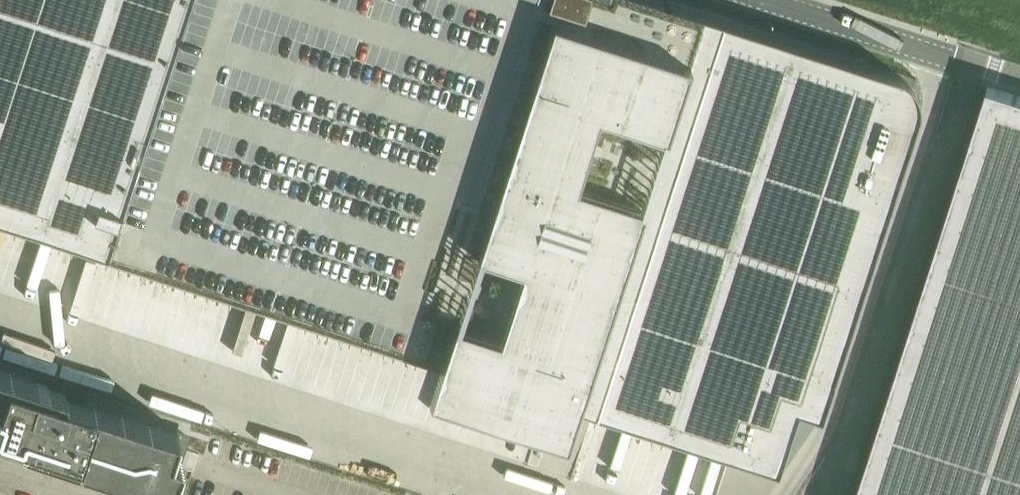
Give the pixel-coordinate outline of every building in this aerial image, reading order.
[(107,252),(422,354),(593,410),(731,455),(776,469),(796,408),(819,416),(918,110),(919,107),(919,104),(919,101),(919,98),(918,96),(917,93),(916,90),(915,88),(913,86),(912,85),(911,84),(910,83),(908,82),(907,81),(906,80),(905,80),(903,79),(902,79),(700,12),(662,0),(0,0),(0,217),(107,252)] [(988,87),(857,494),(1019,494),(1019,97),(988,87)] [(13,430),(27,435),(25,441),(38,445),(171,488),(178,466),(181,458),(170,455),(177,434),(67,398),(68,396),(69,392),(47,385),(48,383),(0,367),(0,426),(13,430)] [(158,485),(79,460),(74,474),(137,494),(155,494),(158,485)]
